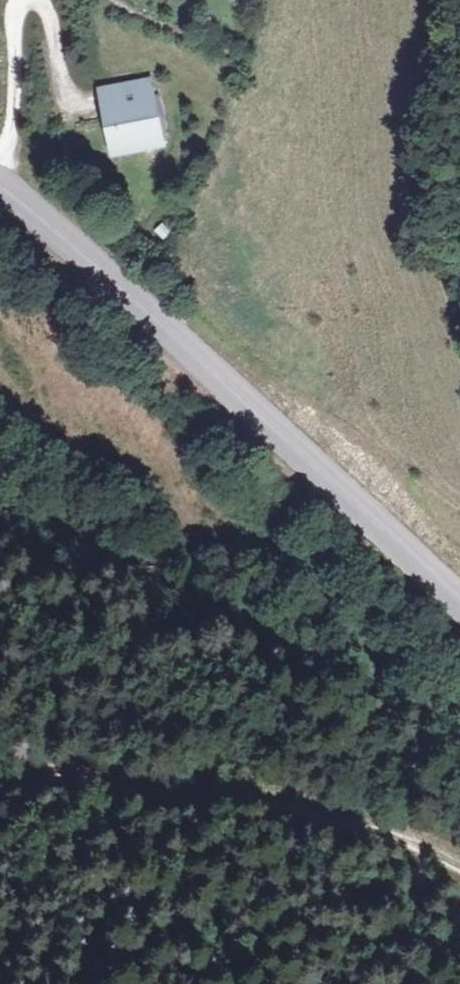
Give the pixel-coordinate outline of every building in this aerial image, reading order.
[(102,91),(105,111),(113,110),(122,154),(164,145),(151,81),(102,91)]
